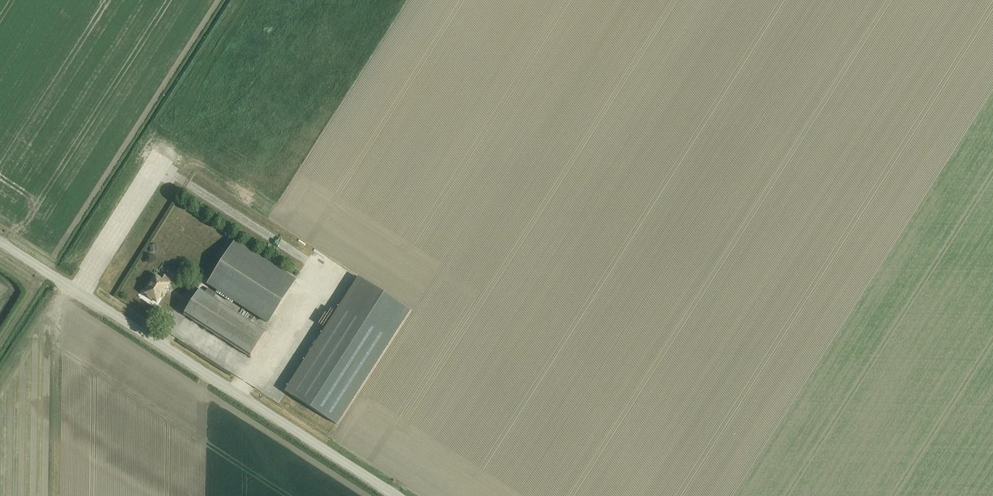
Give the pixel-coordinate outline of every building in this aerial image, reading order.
[(209,285),(268,322),(295,281),(236,243),(209,285)] [(166,289),(171,281),(165,277),(163,280),(156,276),(150,285),(149,284),(144,294),(157,302),(161,296),(163,297),(167,290),(166,289)] [(360,279),(286,391),(336,423),(410,311),(360,279)] [(250,357),(266,332),(201,290),(185,315),(250,357)]
